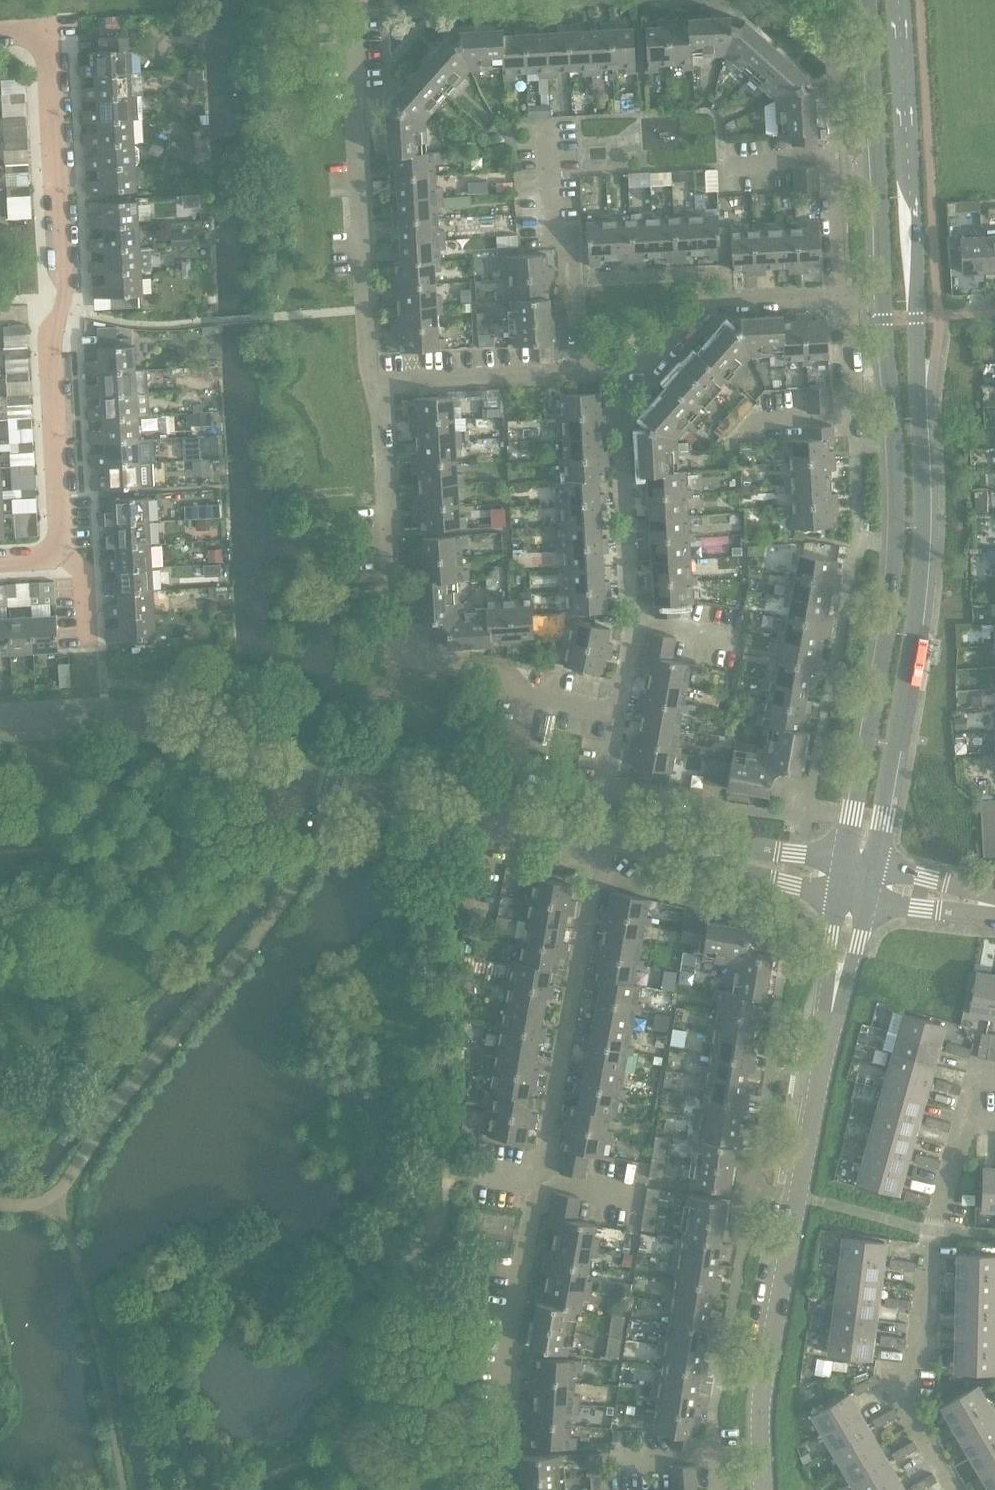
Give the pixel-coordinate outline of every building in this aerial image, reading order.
[(688,18),(689,25),(690,25),(691,56),(693,56),(725,54),(736,25),(731,23),(731,16),(688,18)] [(120,17),(107,18),(108,28),(121,27),(120,17)] [(670,64),(668,20),(658,21),(658,27),(646,28),(648,71),(659,71),(658,65),(670,64)] [(678,20),(668,20),(670,64),(682,63),(683,69),(693,69),(693,56),(691,56),(690,25),(689,25),(678,26),(678,20)] [(736,25),(725,54),(751,77),(776,48),(745,21),(740,26),(736,25)] [(601,30),(590,31),(592,75),(601,74),(601,68),(613,67),(611,23),(601,24),(601,30)] [(621,23),(611,23),(613,67),(625,67),(626,73),(636,72),(634,28),(621,29),(621,23)] [(578,25),(568,26),(570,70),(582,69),(583,75),(592,75),(590,31),(578,31),(578,25)] [(558,32),(546,33),(549,77),(558,77),(558,71),(570,70),(568,26),(557,27),(558,32)] [(504,67),(503,67),(504,80),(515,79),(515,73),(527,72),(524,28),(514,29),(515,35),(503,36),(504,67)] [(535,28),(524,28),(527,72),(539,72),(540,78),(549,77),(546,33),(535,34),(535,28)] [(461,39),(457,41),(470,69),(503,67),(504,67),(503,36),(503,29),(460,31),(461,39)] [(81,77),(95,76),(95,75),(131,73),(135,73),(134,51),(129,52),(129,36),(99,38),(100,51),(94,51),(94,64),(81,64),(81,77)] [(447,37),(419,69),(448,94),(470,69),(457,41),(453,42),(447,37)] [(776,48),(751,77),(776,99),(804,86),(802,82),(807,76),(776,48)] [(203,69),(190,70),(191,83),(203,82),(203,69)] [(397,105),(395,109),(425,119),(448,94),(419,69),(391,100),(397,105)] [(24,70),(1,71),(1,73),(1,81),(24,79),(24,71),(24,70)] [(95,75),(95,76),(96,87),(82,88),(83,100),(97,99),(97,98),(132,96),(131,73),(95,75)] [(804,86),(776,99),(778,134),(792,133),(816,132),(814,89),(806,90),(804,86)] [(2,95),(2,96),(3,104),(25,103),(25,95),(25,93),(2,95)] [(97,98),(97,99),(97,110),(83,111),(84,123),(98,122),(98,121),(133,120),(143,119),(142,96),(132,96),(97,98)] [(550,104),(529,105),(530,118),(550,117),(550,104)] [(425,119),(395,109),(394,113),(387,114),(389,156),(396,156),(396,155),(427,153),(427,152),(425,119)] [(3,118),(3,119),(4,127),(27,126),(26,118),(26,116),(3,118)] [(98,121),(98,122),(99,133),(85,134),(85,146),(99,145),(134,143),(134,142),(138,142),(142,139),(141,123),(137,120),(133,120),(98,121)] [(816,132),(792,133),(793,145),(817,144),(816,132)] [(4,141),(5,142),(5,150),(28,149),(27,141),(28,141),(27,140),(4,141)] [(99,145),(100,155),(94,155),(94,157),(86,157),(87,169),(101,169),(101,168),(135,166),(135,165),(139,160),(138,148),(134,144),(134,143),(99,145)] [(391,168),(391,178),(435,175),(434,163),(440,163),(440,152),(427,152),(427,153),(396,155),(396,156),(397,167),(391,168)] [(6,164),(6,165),(6,173),(29,172),(29,164),(29,163),(6,164)] [(101,168),(101,169),(101,180),(87,180),(88,193),(137,190),(137,189),(136,189),(135,166),(101,168)] [(794,167),(795,179),(819,178),(818,166),(794,167)] [(686,170),(673,171),(674,182),(686,182),(686,170)] [(650,172),(641,173),(642,187),(651,187),(650,177),(650,173),(650,172)] [(660,173),(650,173),(650,177),(651,187),(660,186),(660,173)] [(435,175),(391,178),(392,188),(398,188),(399,199),(442,197),(442,187),(436,187),(435,175)] [(819,178),(795,179),(796,192),(819,190),(819,178)] [(189,179),(176,180),(177,192),(189,191),(189,179)] [(513,182),(498,182),(498,192),(514,192),(513,182)] [(7,187),(7,189),(8,197),(30,195),(30,187),(30,186),(7,187)] [(190,194),(183,194),(183,198),(184,207),(200,206),(199,194),(190,194)] [(393,211),(394,221),(437,218),(437,206),(443,206),(442,197),(399,199),(399,210),(393,211)] [(90,228),(104,227),(104,226),(139,224),(138,200),(102,202),(103,215),(89,216),(90,228)] [(947,203),(947,217),(957,216),(956,202),(947,203)] [(705,209),(696,210),(698,254),(709,253),(710,259),(721,259),(720,235),(718,215),(705,215),(705,209)] [(9,212),(9,219),(32,218),(31,210),(8,211),(8,212),(9,212)] [(686,216),(674,217),(677,261),(687,261),(686,255),(698,254),(696,210),(686,210),(686,216)] [(643,219),(631,220),(634,264),(644,263),(643,257),(655,256),(652,212),(643,213),(643,219)] [(662,212),(652,212),(655,256),(666,256),(667,262),(677,261),(674,217),(662,218),(662,212)] [(619,214),(609,215),(612,259),(623,258),(624,264),(634,264),(631,220),(619,220),(619,214)] [(612,259),(609,215),(600,215),(600,221),(587,222),(590,266),(601,265),(600,259),(612,259)] [(437,218),(394,221),(394,231),(400,231),(401,242),(445,240),(444,230),(438,231),(437,218)] [(809,227),(797,228),(799,272),(809,272),(809,266),(821,265),(819,221),(808,221),(809,227)] [(766,230),(754,231),(756,275),(766,274),(766,268),(777,267),(775,223),(765,224),(766,230)] [(784,223),(775,223),(777,267),(789,267),(789,273),(799,272),(797,228),(784,229),(784,223)] [(104,226),(104,227),(105,238),(91,239),(91,251),(105,250),(105,249),(140,247),(139,224),(104,226)] [(731,226),(731,234),(732,258),(733,270),(746,269),(746,275),(756,275),(754,231),(741,231),(741,225),(731,226)] [(182,232),(172,232),(172,245),(182,245),(182,232)] [(731,234),(720,235),(721,259),(732,258),(731,234)] [(983,237),(985,272),(994,271),(994,236),(983,237)] [(985,272),(983,237),(960,238),(962,273),(985,272)] [(396,254),(396,264),(440,262),(439,249),(445,249),(445,240),(401,242),(402,254),(396,254)] [(106,261),(92,262),(93,274),(107,273),(141,271),(151,270),(150,247),(140,248),(140,247),(105,249),(105,250),(106,261)] [(509,267),(510,279),(554,276),(554,266),(547,267),(547,254),(503,257),(503,267),(509,267)] [(391,276),(391,286),(435,284),(435,271),(441,271),(440,262),(396,264),(397,276),(391,276)] [(107,284),(93,285),(94,298),(110,297),(138,295),(143,295),(143,293),(151,293),(150,278),(142,278),(141,271),(107,273),(107,284)] [(554,276),(510,279),(511,291),(505,292),(505,302),(511,302),(511,301),(549,298),(549,287),(555,287),(554,276)] [(435,284),(391,286),(392,296),(398,296),(399,307),(442,305),(442,295),(436,296),(435,284)] [(139,307),(138,295),(110,297),(111,309),(139,307)] [(511,301),(511,302),(513,322),(551,320),(549,298),(511,301)] [(393,319),(394,329),(438,327),(437,314),(443,314),(442,305),(399,307),(399,319),(393,319)] [(477,313),(478,324),(490,323),(490,313),(477,313)] [(812,314),(804,315),(807,364),(811,364),(811,359),(829,358),(827,320),(812,320),(812,314)] [(741,325),(737,327),(751,355),(784,353),(785,353),(783,322),(784,322),(784,315),(741,318),(741,325)] [(785,353),(784,353),(784,360),(803,359),(803,365),(807,364),(804,315),(797,315),(797,321),(784,322),(783,322),(785,353)] [(551,320),(513,322),(514,345),(539,343),(551,343),(552,343),(551,320)] [(490,323),(478,324),(478,335),(491,334),(490,323)] [(727,324),(700,355),(725,378),(724,378),(727,381),(751,355),(737,327),(733,329),(727,324)] [(4,328),(4,336),(27,335),(26,327),(27,327),(27,325),(4,327),(4,328)] [(438,327),(394,329),(394,339),(400,339),(401,351),(445,349),(444,338),(438,339),(438,327)] [(551,343),(539,343),(540,364),(553,363),(551,343)] [(86,373),(101,372),(100,372),(136,370),(134,345),(99,347),(99,360),(86,361),(86,373)] [(5,350),(5,351),(6,359),(28,358),(28,350),(28,349),(5,350)] [(697,352),(682,368),(710,394),(724,378),(725,378),(700,355),(697,352)] [(667,385),(670,388),(671,387),(696,410),(697,409),(710,394),(682,368),(667,385)] [(101,383),(87,384),(88,396),(99,396),(102,396),(102,395),(137,393),(148,392),(147,371),(136,371),(136,370),(100,372),(101,372),(101,383)] [(6,373),(6,374),(7,374),(7,382),(30,381),(29,373),(29,372),(6,373)] [(561,396),(562,413),(557,414),(557,418),(606,415),(606,407),(600,407),(599,392),(562,395),(561,386),(548,387),(549,396),(561,396)] [(649,424),(647,428),(677,438),(700,412),(697,409),(696,410),(671,387),(670,388),(643,419),(649,424)] [(807,388),(808,401),(832,399),(831,387),(807,388)] [(96,407),(88,407),(89,420),(103,419),(103,418),(138,416),(138,415),(150,415),(149,393),(137,394),(137,393),(102,395),(102,396),(99,396),(100,405),(96,405),(96,407)] [(8,396),(8,397),(8,405),(31,404),(30,396),(31,396),(31,395),(8,396)] [(409,411),(410,421),(454,418),(453,406),(459,406),(459,396),(415,398),(415,410),(409,411)] [(745,396),(738,404),(747,412),(754,404),(745,396)] [(832,411),(832,399),(808,401),(808,413),(832,411)] [(203,404),(193,405),(194,413),(204,412),(203,404)] [(740,420),(747,412),(738,404),(731,412),(740,420)] [(501,407),(483,408),(483,417),(502,416),(501,407)] [(733,428),(740,420),(731,412),(724,420),(733,428)] [(211,413),(194,414),(194,426),(212,425),(211,413)] [(606,415),(557,418),(557,422),(563,421),(564,439),(602,437),(601,423),(607,422),(606,415)] [(103,418),(103,419),(104,430),(90,431),(90,443),(104,442),(104,441),(139,439),(138,416),(103,418)] [(9,420),(9,421),(10,429),(32,428),(32,420),(32,418),(9,420)] [(454,418),(410,421),(411,431),(417,431),(417,442),(461,440),(461,430),(455,431),(454,418)] [(724,420),(717,428),(726,436),(733,428),(724,420)] [(810,439),(784,440),(784,451),(790,451),(791,463),(835,460),(834,450),(828,451),(828,440),(834,439),(833,426),(809,427),(810,439)] [(677,438),(647,428),(646,432),(638,432),(641,475),(647,475),(647,474),(679,472),(679,471),(677,438)] [(201,436),(184,437),(184,447),(202,446),(201,436)] [(559,457),(560,461),(609,458),(608,450),(603,451),(602,437),(564,439),(565,456),(559,457)] [(104,441),(104,442),(105,453),(91,454),(92,466),(106,465),(106,464),(141,462),(139,439),(104,441)] [(412,454),(412,464),(456,461),(456,449),(462,449),(461,440),(417,442),(418,454),(412,454)] [(10,443),(10,445),(11,445),(11,453),(34,451),(33,443),(33,442),(10,443)] [(609,458),(560,461),(560,465),(565,464),(566,481),(566,482),(598,480),(598,481),(604,481),(603,466),(609,465),(609,458)] [(210,460),(194,461),(194,473),(210,472),(210,460)] [(786,475),(786,485),(830,482),(829,471),(836,470),(835,460),(791,463),(792,475),(786,475)] [(456,461),(412,464),(413,474),(419,474),(420,485),(464,483),(463,473),(457,474),(456,461)] [(106,464),(106,465),(106,476),(92,477),(93,489),(154,486),(152,462),(141,463),(141,462),(106,464)] [(12,467),(12,468),(13,476),(35,475),(35,466),(35,465),(12,467)] [(642,489),(643,497),(692,494),(692,490),(686,490),(685,471),(679,471),(679,472),(647,474),(647,475),(648,489),(642,489)] [(556,500),(556,504),(605,501),(605,494),(599,494),(598,481),(598,480),(566,482),(566,481),(560,481),(561,500),(556,500)] [(830,482),(786,485),(787,494),(793,494),(793,506),(837,503),(837,493),(831,494),(830,482)] [(414,497),(415,507),(459,505),(458,492),(464,492),(464,483),(420,485),(420,497),(414,497)] [(13,490),(13,491),(14,499),(36,498),(36,490),(36,489),(13,490)] [(692,494),(643,497),(643,504),(649,504),(650,518),(688,516),(687,498),(692,498),(692,494)] [(100,524),(114,523),(149,521),(148,496),(112,498),(113,511),(99,512),(100,524)] [(605,501),(556,504),(556,508),(562,508),(563,526),(601,523),(600,509),(606,509),(605,501)] [(837,503),(793,506),(794,518),(788,518),(789,529),(833,526),(832,514),(838,513),(837,503)] [(220,505),(201,506),(202,518),(209,518),(221,517),(220,505)] [(459,505),(415,507),(415,517),(421,517),(422,529),(466,527),(466,516),(460,517),(459,505)] [(14,513),(14,514),(15,514),(15,522),(38,521),(37,513),(37,512),(14,513)] [(645,532),(645,540),(694,537),(694,533),(689,533),(688,516),(650,518),(651,532),(645,532)] [(202,518),(199,518),(199,530),(210,529),(209,518),(202,518)] [(114,523),(115,534),(101,535),(102,547),(116,546),(151,544),(149,521),(114,523)] [(558,544),(559,548),(608,545),(607,538),(601,538),(601,523),(563,526),(564,544),(558,544)] [(417,550),(418,560),(462,557),(461,545),(467,545),(467,535),(423,537),(423,549),(417,550)] [(694,537),(645,540),(645,547),(652,547),(652,561),(690,559),(689,541),(695,541),(694,537)] [(116,546),(116,557),(102,558),(103,570),(117,570),(117,569),(152,567),(151,544),(116,546)] [(608,545),(559,548),(559,552),(564,552),(565,569),(603,567),(602,553),(608,553),(608,545)] [(221,549),(208,550),(208,562),(221,562),(221,549)] [(798,564),(796,576),(839,584),(841,574),(835,573),(837,561),(794,553),(792,563),(798,564)] [(462,557),(418,560),(418,570),(424,570),(425,580),(425,581),(457,579),(457,580),(469,580),(469,569),(463,570),(462,557)] [(647,575),(647,583),(697,580),(697,576),(691,576),(690,559),(652,561),(653,575),(647,575)] [(217,565),(204,566),(205,577),(217,577),(217,565)] [(117,569),(117,570),(118,581),(103,581),(104,594),(118,593),(118,592),(153,590),(152,567),(117,569)] [(561,587),(561,591),(610,588),(610,581),(604,581),(603,567),(565,569),(566,587),(561,587)] [(788,587),(786,596),(829,604),(831,593),(837,594),(839,584),(796,576),(794,588),(788,587)] [(425,581),(425,580),(419,580),(422,623),(435,622),(442,628),(462,605),(458,601),(457,580),(457,579),(425,581)] [(697,580),(647,583),(648,590),(654,590),(655,605),(679,604),(693,603),(692,584),(697,584),(697,580)] [(31,583),(30,583),(31,606),(33,606),(33,605),(41,605),(39,582),(31,583)] [(8,584),(7,584),(8,607),(9,607),(17,606),(16,584),(8,584)] [(610,588),(561,591),(561,595),(567,595),(568,613),(606,611),(605,596),(611,596),(610,588)] [(118,592),(118,593),(119,604),(105,605),(105,617),(120,616),(120,615),(155,613),(153,590),(118,592)] [(521,599),(509,600),(512,644),(522,643),(521,637),(534,637),(531,593),(521,593),(521,599)] [(486,595),(487,607),(488,607),(490,639),(491,639),(501,638),(502,644),(512,644),(509,600),(497,600),(497,594),(486,595)] [(829,604),(786,596),(784,605),(790,607),(788,619),(831,626),(833,617),(827,616),(829,604)] [(679,604),(655,605),(656,617),(679,616),(679,604)] [(462,605),(442,628),(448,633),(448,647),(491,645),(491,639),(490,639),(488,607),(487,607),(466,608),(462,605)] [(120,615),(120,616),(120,627),(106,628),(107,640),(156,638),(155,613),(120,615)] [(231,613),(218,614),(218,622),(231,622),(231,613)] [(56,615),(32,616),(34,652),(58,651),(56,615)] [(32,616),(9,618),(11,653),(34,652),(32,616)] [(0,618),(0,654),(11,653),(9,618),(0,618)] [(780,629),(778,639),(822,647),(824,635),(830,636),(831,626),(788,619),(786,630),(780,629)] [(564,639),(563,643),(612,651),(613,644),(607,643),(610,628),(572,621),(569,640),(564,639)] [(652,633),(650,645),(673,649),(675,637),(652,633)] [(822,647),(778,639),(777,648),(782,649),(780,661),(824,669),(825,659),(820,658),(822,647)] [(612,651),(563,643),(562,646),(568,647),(564,666),(602,673),(604,658),(610,659),(612,651)] [(650,645),(648,656),(671,660),(673,649),(650,645)] [(696,665),(671,660),(648,656),(646,665),(652,666),(649,679),(687,686),(690,669),(695,670),(696,665)] [(772,672),(771,680),(770,681),(808,688),(808,689),(814,690),(816,678),(822,679),(824,669),(780,661),(778,673),(772,672)] [(641,692),(640,700),(688,708),(689,704),(684,704),(687,686),(649,679),(647,693),(641,692)] [(769,690),(767,702),(810,710),(812,700),(806,699),(808,689),(808,688),(770,681),(771,680),(765,679),(763,689),(769,690)] [(688,708),(640,700),(638,707),(644,708),(642,722),(679,729),(682,711),(687,712),(688,708)] [(810,710),(767,702),(764,714),(759,713),(757,724),(769,726),(769,725),(800,730),(802,719),(808,720),(810,710)] [(966,717),(954,718),(955,730),(966,729),(966,717)] [(633,735),(632,742),(680,751),(681,747),(676,746),(679,729),(642,722),(639,736),(633,735)] [(765,747),(761,750),(779,776),(786,771),(799,774),(807,731),(800,730),(769,725),(769,726),(765,747)] [(680,751),(632,742),(630,749),(636,751),(634,765),(671,772),(674,754),(680,755),(680,751)] [(732,763),(727,786),(769,794),(772,781),(779,776),(761,750),(756,753),(734,749),(732,763)] [(704,782),(716,784),(720,761),(708,759),(704,782)] [(720,761),(716,784),(727,786),(732,763),(720,761)] [(981,814),(994,813),(994,800),(980,801),(981,814)] [(981,814),(982,825),(994,824),(994,813),(981,814)] [(982,825),(982,835),(994,835),(994,824),(982,825)] [(982,835),(983,846),(994,845),(994,835),(982,835)] [(983,846),(984,857),(994,856),(994,845),(983,846)] [(527,895),(526,899),(574,908),(576,901),(570,899),(573,885),(535,878),(532,896),(527,895)] [(603,906),(602,913),(651,922),(651,918),(646,917),(649,899),(612,892),(609,907),(603,906)] [(574,908),(526,899),(525,903),(530,904),(527,921),(565,928),(567,914),(573,915),(574,908)] [(651,922),(602,913),(601,920),(607,922),(604,935),(641,942),(645,925),(650,926),(651,922)] [(681,940),(693,942),(697,919),(684,917),(681,940)] [(697,919),(693,942),(705,944),(708,920),(697,919)] [(708,920),(705,944),(702,958),(725,961),(728,966),(753,947),(748,940),(751,927),(708,920)] [(519,938),(518,942),(567,950),(568,943),(562,942),(565,928),(527,921),(524,939),(519,938)] [(596,948),(594,956),(643,964),(644,961),(638,959),(641,942),(604,935),(601,949),(596,948)] [(567,950),(518,942),(517,946),(523,947),(520,963),(519,964),(551,969),(551,970),(557,972),(560,957),(565,958),(567,950)] [(462,943),(461,950),(471,952),(472,945),(462,943)] [(731,970),(728,991),(728,992),(759,997),(765,998),(772,956),(758,954),(753,947),(728,966),(731,970)] [(643,964),(594,956),(593,963),(599,964),(596,979),(602,980),(602,979),(634,985),(634,984),(637,967),(642,968),(643,964)] [(505,979),(504,983),(553,992),(554,984),(548,983),(551,970),(551,969),(519,964),(520,963),(514,962),(510,980),(505,979)] [(989,1016),(994,986),(994,975),(977,972),(970,1013),(989,1016)] [(594,992),(592,999),(641,1008),(642,1004),(636,1003),(640,985),(634,984),(634,985),(602,979),(602,980),(600,993),(594,992)] [(553,992),(504,983),(504,987),(509,988),(506,1006),(543,1012),(546,998),(552,999),(553,992)] [(720,1001),(718,1013),(761,1019),(763,1009),(757,1008),(759,997),(728,992),(728,991),(715,989),(714,1000),(720,1001)] [(641,1008),(592,999),(591,1007),(597,1008),(594,1022),(632,1029),(635,1011),(640,1012),(641,1008)] [(497,1022),(496,1026),(545,1035),(547,1028),(541,1027),(543,1012),(506,1006),(503,1023),(497,1022)] [(657,1011),(654,1028),(666,1030),(669,1014),(657,1011)] [(710,1024),(708,1033),(752,1040),(754,1028),(760,1029),(761,1019),(718,1013),(716,1025),(710,1024)] [(904,1014),(899,1034),(939,1045),(944,1025),(904,1014)] [(586,1035),(584,1042),(633,1051),(634,1047),(628,1046),(632,1029),(594,1022),(592,1036),(586,1035)] [(863,1024),(858,1042),(866,1044),(868,1044),(873,1026),(870,1026),(863,1024)] [(545,1035),(496,1026),(496,1030),(501,1031),(498,1048),(535,1055),(538,1041),(544,1042),(545,1035)] [(752,1040),(708,1033),(707,1042),(713,1043),(711,1055),(755,1062),(756,1052),(750,1051),(752,1040)] [(982,1033),(980,1045),(988,1047),(990,1034),(982,1033)] [(899,1034),(894,1052),(934,1063),(939,1045),(899,1034)] [(657,1035),(656,1046),(664,1047),(665,1036),(657,1035)] [(633,1051),(584,1042),(583,1050),(589,1051),(587,1065),(624,1071),(627,1054),(632,1055),(633,1051)] [(945,1051),(957,1054),(960,1046),(947,1042),(945,1051)] [(988,1047),(980,1045),(977,1058),(986,1059),(988,1047)] [(960,1046),(957,1054),(969,1058),(972,1049),(960,1046)] [(857,1047),(853,1059),(862,1061),(865,1050),(857,1047)] [(489,1065),(489,1069),(537,1078),(539,1070),(533,1069),(535,1055),(498,1048),(495,1066),(489,1065)] [(894,1052),(889,1071),(929,1082),(934,1063),(894,1052)] [(703,1066),(702,1076),(745,1082),(747,1071),(753,1072),(755,1062),(711,1055),(709,1067),(703,1066)] [(578,1077),(577,1085),(625,1094),(626,1090),(621,1089),(624,1071),(587,1065),(584,1078),(578,1077)] [(537,1078),(489,1069),(488,1073),(493,1074),(490,1092),(496,1093),(496,1092),(527,1098),(528,1097),(530,1084),(536,1085),(537,1078)] [(889,1071),(884,1089),(924,1100),(929,1082),(889,1071)] [(745,1082),(702,1076),(700,1085),(706,1086),(704,1098),(748,1105),(749,1095),(743,1094),(745,1082)] [(935,1088),(947,1091),(949,1083),(937,1080),(935,1088)] [(949,1083),(947,1091),(959,1095),(962,1086),(949,1083)] [(625,1094),(577,1085),(575,1092),(581,1093),(579,1106),(579,1107),(610,1113),(610,1114),(616,1115),(619,1097),(625,1098),(625,1094)] [(884,1089),(879,1108),(919,1119),(924,1100),(884,1089)] [(488,1108),(487,1112),(536,1121),(537,1114),(531,1113),(534,1098),(528,1097),(527,1098),(496,1092),(496,1093),(493,1109),(488,1108)] [(697,1109),(695,1118),(739,1125),(740,1114),(746,1115),(748,1105),(704,1098),(703,1110),(697,1109)] [(564,1119),(563,1126),(612,1135),(612,1131),(607,1130),(610,1114),(610,1113),(579,1107),(579,1106),(573,1105),(570,1120),(564,1119)] [(879,1108),(873,1126),(913,1137),(919,1119),(879,1108)] [(536,1121),(487,1112),(486,1116),(492,1117),(488,1135),(526,1142),(528,1127),(534,1129),(536,1121)] [(925,1125),(937,1128),(939,1120),(927,1116),(925,1125)] [(739,1125),(695,1118),(694,1128),(700,1129),(698,1141),(735,1147),(735,1148),(741,1148),(743,1138),(737,1137),(739,1125)] [(939,1120),(937,1128),(949,1132),(951,1123),(939,1120)] [(612,1135),(563,1126),(562,1134),(568,1135),(565,1149),(588,1154),(602,1156),(606,1138),(611,1139),(612,1135)] [(873,1126),(868,1144),(908,1156),(913,1137),(873,1126)] [(656,1136),(653,1157),(665,1159),(668,1138),(656,1136)] [(698,1141),(695,1162),(732,1168),(735,1148),(735,1147),(698,1141)] [(868,1144),(863,1163),(903,1174),(908,1156),(868,1144)] [(565,1149),(563,1161),(586,1166),(588,1154),(565,1149)] [(915,1162),(927,1165),(929,1157),(917,1154),(915,1162)] [(653,1157),(651,1165),(650,1178),(662,1180),(665,1159),(653,1157)] [(929,1157),(927,1165),(939,1169),(941,1160),(929,1157)] [(586,1166),(563,1161),(561,1173),(584,1178),(586,1166)] [(732,1168),(695,1162),(691,1184),(728,1190),(732,1168)] [(903,1174),(863,1163),(858,1182),(898,1194),(903,1174)] [(994,1210),(994,1168),(984,1168),(982,1210),(994,1210)] [(648,1188),(645,1208),(657,1210),(658,1203),(660,1193),(660,1189),(648,1188)] [(907,1190),(904,1199),(929,1206),(931,1197),(907,1190)] [(557,1193),(555,1205),(578,1209),(580,1197),(557,1193)] [(660,1193),(658,1203),(668,1204),(670,1194),(660,1193)] [(689,1194),(686,1216),(724,1222),(727,1200),(689,1194)] [(963,1194),(963,1203),(974,1204),(975,1195),(963,1194)] [(555,1205),(553,1216),(576,1220),(578,1209),(555,1205)] [(645,1208),(644,1215),(642,1229),(654,1231),(657,1210),(645,1208)] [(576,1220),(553,1216),(551,1227),(557,1228),(554,1240),(598,1248),(599,1239),(594,1237),(596,1225),(576,1221),(576,1220)] [(686,1216),(683,1238),(720,1244),(720,1243),(724,1222),(686,1216)] [(843,1237),(841,1257),(883,1263),(885,1243),(843,1237)] [(675,1249),(674,1258),(717,1265),(719,1254),(725,1254),(726,1244),(720,1243),(720,1244),(683,1238),(681,1250),(675,1249)] [(546,1250),(545,1260),(588,1268),(590,1256),(596,1257),(598,1248),(554,1240),(552,1251),(546,1250)] [(624,1253),(622,1265),(630,1266),(632,1254),(624,1253)] [(958,1254),(958,1275),(994,1275),(994,1255),(958,1254)] [(841,1257),(838,1276),(880,1282),(883,1263),(841,1257)] [(717,1265),(674,1258),(672,1267),(678,1268),(676,1280),(720,1287),(721,1277),(715,1276),(717,1265)] [(890,1268),(902,1269),(903,1261),(891,1259),(890,1268)] [(588,1268),(545,1260),(543,1270),(549,1271),(547,1282),(590,1290),(592,1281),(586,1280),(588,1268)] [(903,1261),(902,1269),(915,1271),(916,1262),(903,1261)] [(958,1275),(957,1294),(994,1295),(994,1275),(958,1275)] [(838,1276),(836,1296),(878,1301),(880,1282),(838,1276)] [(668,1291),(667,1301),(710,1308),(712,1296),(718,1297),(720,1287),(676,1280),(674,1292),(668,1291)] [(617,1281),(615,1293),(630,1296),(632,1283),(617,1281)] [(537,1303),(543,1305),(543,1304),(575,1309),(575,1310),(580,1311),(582,1298),(588,1299),(590,1290),(547,1282),(545,1294),(539,1293),(537,1303)] [(957,1294),(957,1313),(994,1314),(994,1295),(957,1294)] [(836,1296),(834,1315),(875,1320),(878,1301),(836,1296)] [(885,1306),(897,1308),(898,1299),(886,1297),(885,1306)] [(898,1299),(897,1308),(910,1309),(911,1301),(898,1299)] [(710,1308),(667,1301),(665,1311),(671,1312),(669,1324),(713,1331),(714,1321),(708,1320),(710,1308)] [(536,1310),(534,1324),(571,1331),(575,1310),(575,1309),(543,1304),(543,1305),(542,1311),(536,1310)] [(957,1313),(956,1332),(994,1333),(994,1314),(957,1313)] [(625,1316),(613,1314),(610,1335),(622,1337),(625,1316)] [(834,1315),(831,1334),(873,1339),(875,1320),(834,1315)] [(534,1324),(530,1346),(567,1353),(571,1331),(534,1324)] [(662,1335),(660,1344),(704,1351),(705,1340),(711,1341),(713,1331),(669,1324),(668,1336),(662,1335)] [(956,1332),(956,1351),(994,1352),(994,1333),(956,1332)] [(873,1339),(831,1334),(829,1354),(871,1359),(873,1339)] [(610,1335),(609,1337),(606,1356),(619,1358),(622,1337),(610,1335)] [(880,1344),(893,1346),(894,1337),(881,1336),(880,1344)] [(894,1337),(893,1346),(905,1348),(906,1339),(894,1337)] [(704,1351),(660,1344),(659,1354),(665,1354),(663,1367),(706,1373),(708,1363),(702,1362),(704,1351)] [(956,1351),(955,1372),(994,1372),(994,1352),(956,1351)] [(531,1369),(530,1379),(574,1383),(575,1370),(581,1371),(582,1360),(538,1357),(537,1370),(531,1369)] [(655,1378),(654,1387),(697,1394),(699,1382),(705,1383),(706,1373),(663,1367),(661,1379),(655,1378)] [(875,1375),(853,1388),(858,1395),(880,1382),(875,1375)] [(574,1383),(530,1379),(530,1389),(535,1390),(535,1401),(579,1404),(579,1395),(573,1395),(574,1383)] [(942,1406),(952,1424),(988,1403),(977,1385),(942,1406)] [(697,1394),(654,1387),(652,1396),(658,1397),(656,1409),(700,1416),(701,1406),(695,1405),(697,1394)] [(812,1415),(823,1433),(859,1411),(848,1394),(812,1415)] [(528,1413),(527,1423),(571,1425),(572,1413),(578,1414),(579,1404),(535,1401),(534,1413),(528,1413)] [(952,1424),(962,1440),(994,1421),(994,1415),(988,1403),(952,1424)] [(894,1408),(884,1414),(888,1422),(899,1415),(894,1408)] [(700,1416),(656,1409),(654,1421),(648,1420),(647,1431),(672,1434),(673,1434),(690,1437),(690,1436),(692,1425),(698,1426),(700,1416)] [(859,1411),(823,1433),(832,1449),(868,1428),(859,1411)] [(888,1422),(884,1414),(873,1421),(877,1428),(888,1422)] [(962,1440),(971,1457),(994,1443),(994,1421),(962,1440)] [(571,1425),(527,1423),(526,1433),(532,1433),(532,1446),(576,1448),(576,1438),(570,1438),(571,1425)] [(868,1428),(832,1449),(842,1466),(878,1445),(868,1428)] [(673,1434),(672,1434),(671,1446),(694,1450),(696,1437),(690,1436),(690,1437),(673,1434)] [(914,1441),(903,1447),(907,1455),(918,1448),(914,1441)] [(971,1457),(981,1474),(994,1465),(994,1443),(971,1457)] [(878,1445),(842,1466),(852,1482),(888,1461),(878,1445)] [(907,1455),(903,1447),(892,1454),(897,1461),(907,1455)] [(602,1452),(590,1453),(591,1474),(603,1474),(602,1452)] [(560,1453),(522,1455),(523,1478),(561,1476),(560,1453)] [(852,1482),(856,1489),(877,1489),(898,1478),(888,1461),(852,1482)] [(671,1466),(672,1479),(696,1477),(695,1465),(671,1466)] [(981,1474),(991,1489),(994,1488),(994,1465),(981,1474)] [(603,1474),(591,1474),(592,1489),(604,1489),(603,1474)] [(933,1474),(922,1480),(927,1488),(938,1482),(933,1474)] [(523,1478),(524,1489),(562,1489),(561,1476),(523,1478)] [(672,1479),(672,1489),(680,1489),(690,1489),(691,1489),(697,1489),(696,1477),(672,1479)] [(877,1489),(905,1489),(898,1478),(877,1489)] [(922,1480),(912,1487),(913,1489),(923,1489),(927,1488),(922,1480)]
